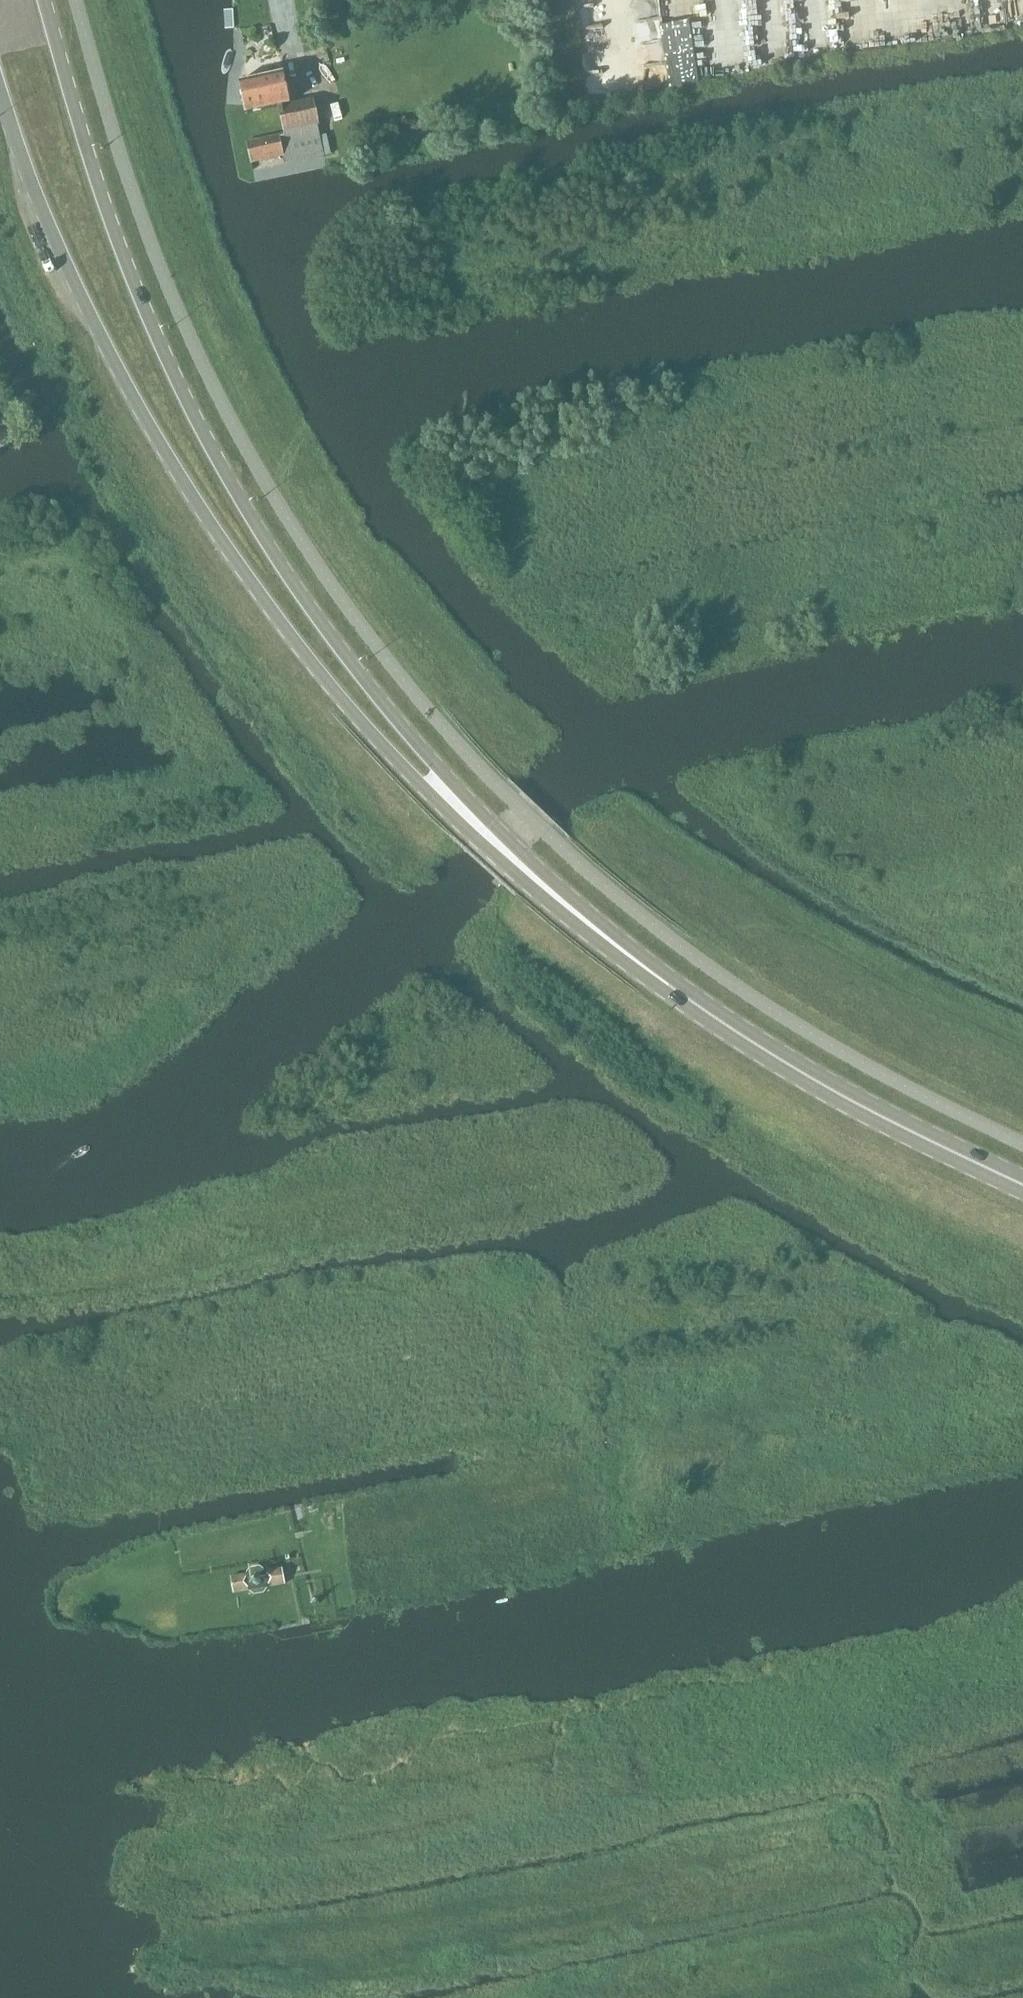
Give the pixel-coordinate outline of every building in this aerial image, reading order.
[(693,20),(665,22),(671,84),(698,82),(693,20)] [(329,134),(320,136),(318,125),(320,125),(314,98),(291,104),(283,72),(240,82),(246,113),(279,107),(285,134),(247,143),(251,162),(283,156),(284,162),(333,152),(329,134)] [(231,1577),(234,1592),(285,1584),(282,1568),(231,1577)]
